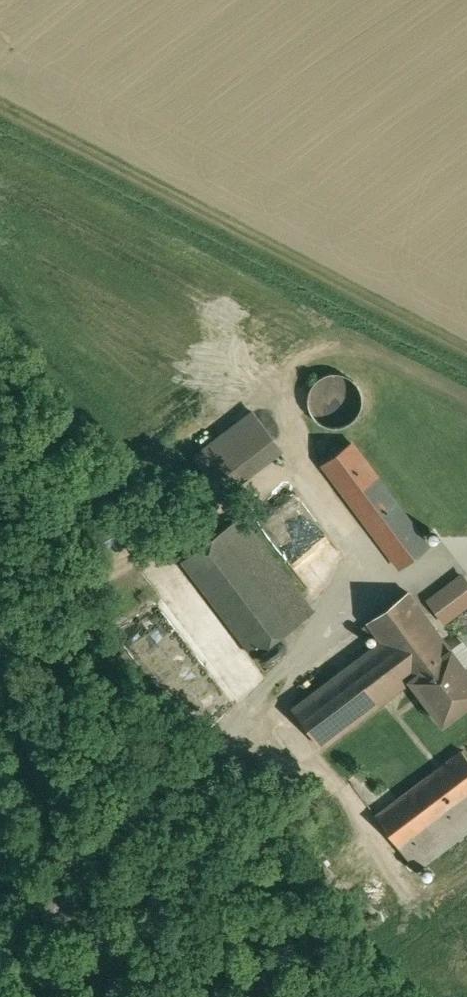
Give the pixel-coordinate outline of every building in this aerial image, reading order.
[(341,428),(358,384),(317,369),(300,413),(341,428)] [(195,456),(224,495),(284,450),(254,411),(195,456)] [(429,547),(352,442),(323,463),(401,568),(429,547)] [(302,598),(241,517),(226,528),(287,610),(302,598)] [(287,610),(226,528),(183,560),(255,656),(298,624),(287,610)] [(422,599),(441,624),(466,605),(466,582),(459,571),(422,599)] [(409,592),(368,623),(381,641),(411,681),(443,724),(466,706),(466,671),(409,592)] [(381,641),(293,707),(323,748),(411,681),(381,641)] [(375,815),(416,869),(466,831),(466,758),(461,750),(375,815)]
